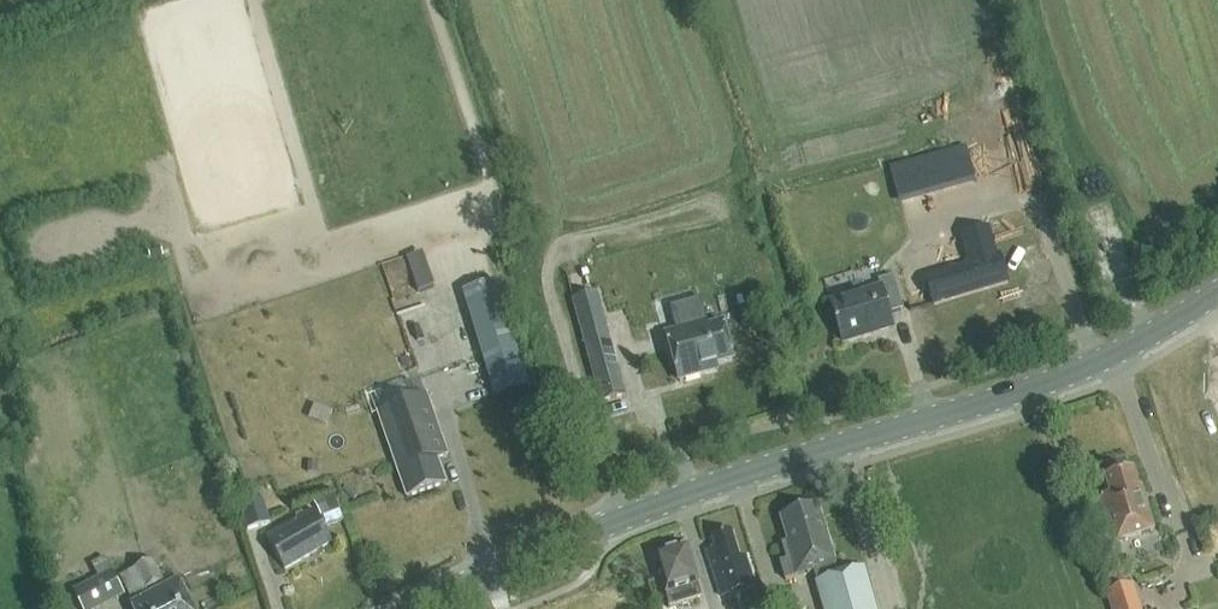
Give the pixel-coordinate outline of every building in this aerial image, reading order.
[(954,158),(897,173),(904,200),(981,180),(975,157),(955,162),(954,158)] [(914,278),(922,305),(996,283),(979,228),(951,236),(960,264),(914,278)] [(904,311),(894,277),(879,282),(881,290),(830,305),(842,345),(894,330),(890,315),(904,311)] [(462,292),(489,378),(496,400),(531,390),(497,281),(462,292)] [(680,382),(706,375),(705,370),(734,362),(724,325),(708,330),(706,325),(667,336),(680,382)] [(602,404),(625,398),(616,366),(593,372),(602,404)] [(443,457),(446,456),(424,394),(376,412),(398,472),(403,470),(412,496),(452,482),(443,457)] [(1100,501),(1114,545),(1155,533),(1142,489),(1139,490),(1133,471),(1106,479),(1111,498),(1100,501)] [(272,523),(265,499),(239,507),(247,531),(272,523)] [(797,579),(813,573),(823,608),(824,608),(874,608),(870,594),(863,570),(839,577),(835,566),(835,565),(818,508),(780,518),(787,544),(783,548),(788,563),(780,565),(786,583),(797,579)] [(266,538),(285,572),(333,544),(314,511),(266,538)] [(732,533),(712,539),(715,549),(707,553),(721,599),(755,588),(748,558),(741,560),(732,533)] [(656,559),(667,599),(668,608),(701,599),(698,589),(687,550),(656,559)] [(179,582),(165,554),(120,577),(134,605),(132,606),(134,608),(193,608),(179,582)] [(82,608),(100,608),(126,596),(105,558),(91,565),(98,578),(73,591),(82,608)] [(1122,562),(1104,567),(1112,592),(1106,594),(1111,608),(1142,608),(1134,585),(1130,586),(1122,562)]
